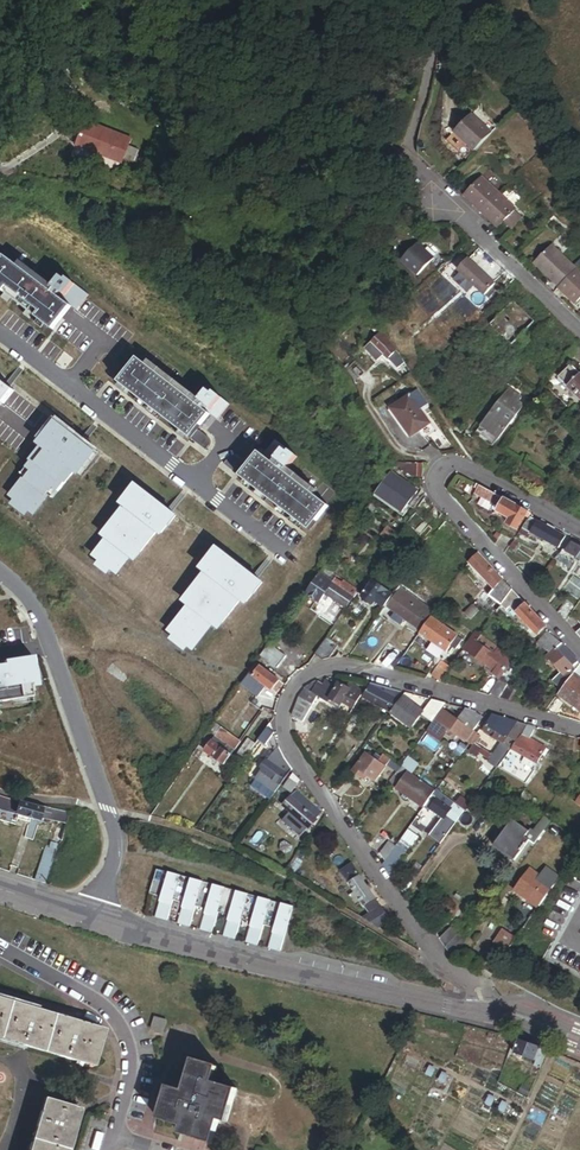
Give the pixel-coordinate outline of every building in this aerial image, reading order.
[(472,148),(490,129),(471,111),(453,130),(472,148)] [(117,154),(103,149),(105,142),(90,137),(88,144),(81,141),(77,151),(113,164),(117,154)] [(479,209),(497,190),(478,173),(469,183),(462,191),(463,191),(472,200),(471,201),(479,209)] [(462,191),(469,183),(464,178),(453,189),(459,195),(463,191),(462,191)] [(513,206),(497,190),(479,209),(487,216),(488,215),(497,223),(503,217),(513,206)] [(521,214),(513,206),(503,217),(511,225),(521,214)] [(557,283),(573,267),(575,264),(550,240),(531,259),(557,283)] [(420,275),(437,258),(420,241),(403,259),(420,275)] [(497,282),(471,257),(460,268),(464,271),(457,278),(470,290),(476,283),(486,293),(497,282)] [(0,267),(0,293),(53,334),(71,311),(74,307),(79,311),(88,299),(63,280),(62,282),(57,278),(50,288),(21,266),(18,270),(5,260),(0,267)] [(579,296),(579,273),(573,267),(557,283),(565,291),(565,290),(576,300),(579,296)] [(535,319),(514,300),(502,313),(523,332),(535,319)] [(388,341),(378,331),(364,348),(368,351),(379,362),(384,356),(388,359),(389,359),(398,368),(404,362),(395,351),(388,341)] [(579,339),(569,351),(579,360),(579,339)] [(147,368),(137,360),(117,388),(192,440),(211,414),(221,422),(232,406),(206,388),(199,397),(151,363),(147,368)] [(572,362),(560,375),(579,394),(579,369),(572,362)] [(0,384),(0,406),(2,408),(13,394),(0,384)] [(499,435),(524,401),(519,397),(522,393),(511,384),(482,423),(499,435)] [(431,424),(421,409),(427,404),(417,390),(391,408),(412,437),(421,431),(430,425),(431,424)] [(425,437),(434,431),(430,425),(421,431),(425,437)] [(93,457),(54,427),(44,440),(48,443),(25,471),(30,475),(11,499),(33,517),(52,493),(56,496),(79,468),(83,470),(93,457)] [(274,464),(259,453),(241,479),(315,533),(334,506),(320,496),(322,492),(292,469),(300,458),(286,448),(274,464)] [(423,475),(424,461),(399,461),(399,463),(409,475),(423,475)] [(417,490),(390,472),(376,492),(403,510),(417,490)] [(185,519),(135,479),(115,505),(122,510),(101,538),(106,542),(93,559),(100,564),(97,569),(109,579),(113,574),(119,579),(133,561),(138,565),(160,538),(166,543),(185,519)] [(517,529),(525,515),(528,517),(531,512),(477,483),(475,487),(478,488),(475,493),(499,506),(496,511),(509,518),(506,523),(517,529)] [(441,513),(426,498),(418,508),(435,524),(438,517),(441,513)] [(367,521),(378,506),(370,500),(359,516),(367,521)] [(434,529),(416,514),(407,524),(426,539),(434,529)] [(565,536),(530,517),(519,533),(527,537),(530,532),(541,539),(546,541),(559,548),(565,536)] [(457,532),(446,520),(442,523),(438,529),(450,541),(457,532)] [(388,539),(395,530),(387,525),(381,533),(388,539)] [(509,546),(511,543),(503,534),(496,543),(504,553),(509,546)] [(466,557),(475,548),(466,539),(457,548),(466,557)] [(514,549),(518,543),(514,539),(511,543),(509,546),(514,549)] [(274,584),(218,541),(196,571),(203,576),(182,604),(188,608),(168,634),(174,638),(170,643),(186,656),(192,652),(198,653),(215,631),(224,638),(246,610),(251,614),(274,584)] [(571,541),(566,551),(579,559),(579,546),(571,541)] [(501,604),(513,588),(507,582),(503,585),(500,582),(503,580),(478,552),(471,562),(497,590),(495,592),(491,596),(501,604)] [(358,590),(343,579),(342,581),(335,577),(333,581),(319,571),(306,591),(318,600),(324,591),(347,606),(358,590)] [(452,585),(456,580),(449,575),(446,581),(452,585)] [(364,587),(371,578),(368,576),(362,585),(364,587)] [(390,596),(391,594),(371,581),(360,596),(370,603),(374,606),(377,603),(381,606),(374,616),(376,617),(390,596)] [(491,596),(495,592),(488,587),(485,591),(491,596)] [(547,626),(513,588),(501,604),(500,606),(511,607),(536,636),(547,626)] [(433,612),(399,589),(387,607),(394,612),(406,620),(421,630),(430,617),(433,612)] [(378,618),(392,597),(390,596),(376,617),(378,618)] [(566,621),(578,604),(569,599),(559,613),(566,621)] [(470,619),(478,611),(472,605),(464,613),(470,619)] [(406,620),(394,612),(390,618),(402,626),(406,620)] [(435,620),(430,617),(421,630),(418,633),(445,652),(452,642),(456,636),(457,635),(435,620)] [(524,664),(475,630),(464,646),(490,664),(489,666),(494,669),(493,672),(500,677),(499,678),(501,679),(493,691),(502,697),(508,687),(524,664)] [(563,643),(548,631),(539,643),(551,653),(548,657),(564,675),(560,678),(565,682),(573,671),(579,662),(579,661),(563,643)] [(329,657),(339,643),(326,635),(314,652),(322,658),(324,657),(329,657)] [(457,645),(461,640),(456,636),(452,642),(457,645)] [(286,654),(270,642),(260,655),(263,656),(275,665),(277,666),(286,654)] [(396,665),(404,653),(396,649),(387,662),(396,665)] [(275,665),(263,656),(260,660),(272,669),(275,665)] [(41,706),(38,692),(42,691),(38,659),(8,664),(9,669),(0,670),(0,712),(41,706)] [(440,681),(450,666),(441,660),(431,675),(440,681)] [(281,683),(259,668),(260,666),(255,663),(248,673),(259,680),(257,684),(263,689),(266,685),(275,692),(281,683)] [(573,671),(565,682),(557,693),(579,709),(579,676),(573,671)] [(353,707),(363,689),(352,683),(350,686),(337,678),(336,680),(332,678),(331,679),(325,675),(322,681),(316,678),(304,687),(300,694),(293,713),(304,718),(319,692),(340,704),(341,701),(353,707)] [(395,698),(400,690),(370,681),(362,696),(386,708),(392,696),(395,698)] [(511,701),(516,690),(508,687),(502,697),(511,701)] [(423,710),(403,695),(399,700),(390,712),(411,727),(423,710)] [(390,712),(399,700),(395,698),(392,696),(386,708),(390,712)] [(434,719),(441,708),(435,705),(427,715),(434,719)] [(474,730),(485,716),(477,710),(464,707),(462,711),(456,719),(447,712),(443,710),(436,720),(466,741),(474,730)] [(456,719),(462,711),(457,708),(454,711),(450,708),(447,712),(456,719)] [(351,731),(360,714),(354,711),(345,727),(351,731)] [(508,747),(520,731),(515,729),(518,722),(493,715),(483,730),(502,743),(508,747)] [(234,749),(241,739),(225,728),(228,723),(218,716),(208,730),(213,734),(234,749)] [(276,735),(274,731),(274,726),(268,722),(257,738),(262,742),(265,738),(272,743),(276,735)] [(520,731),(525,724),(518,722),(515,729),(520,731)] [(542,754),(545,748),(531,739),(537,727),(528,725),(514,751),(538,763),(542,754)] [(466,741),(469,743),(470,742),(477,733),(474,730),(466,741)] [(474,744),(480,735),(477,732),(477,733),(470,742),(474,744)] [(234,749),(213,734),(207,742),(205,740),(202,744),(205,747),(204,749),(223,763),(234,749)] [(249,749),(254,741),(247,736),(235,752),(243,758),(249,749)] [(256,753),(264,743),(262,742),(257,738),(254,741),(249,749),(256,753)] [(292,766),(287,759),(279,745),(278,742),(261,768),(265,771),(281,783),(291,768),(292,766)] [(495,764),(508,747),(502,743),(489,760),(495,764)] [(384,767),(389,758),(382,753),(377,761),(364,751),(351,770),(361,777),(363,773),(374,781),(384,767)] [(414,769),(418,764),(407,756),(403,762),(414,769)] [(394,774),(400,766),(389,758),(384,767),(394,774)] [(414,769),(403,762),(400,766),(407,771),(411,774),(414,769)] [(431,796),(434,792),(406,773),(407,771),(400,766),(394,774),(388,783),(404,794),(402,796),(406,800),(409,796),(422,806),(430,795),(431,796)] [(304,784),(297,773),(291,768),(281,783),(277,788),(285,794),(294,781),(298,788),(304,784)] [(281,783),(265,771),(261,777),(277,788),(281,783)] [(320,809),(295,788),(282,804),(308,825),(320,809)] [(531,793),(524,789),(520,795),(527,800),(531,793)] [(462,810),(435,790),(434,792),(431,796),(423,807),(428,810),(429,809),(441,817),(428,835),(439,843),(462,810)] [(462,808),(468,799),(463,795),(456,804),(462,808)] [(0,801),(0,814),(14,819),(14,817),(17,805),(0,801)] [(479,811),(469,804),(464,810),(474,818),(479,811)] [(63,825),(66,816),(17,805),(14,817),(37,823),(38,819),(63,825)] [(466,829),(474,818),(464,810),(456,822),(466,829)] [(545,830),(551,822),(544,817),(538,824),(545,830)] [(524,836),(527,832),(510,819),(492,845),(513,860),(528,839),(524,836)] [(540,837),(545,830),(538,824),(533,832),(540,837)] [(290,847),(291,843),(284,838),(281,840),(280,846),(285,850),(290,847)] [(383,862),(394,847),(386,840),(377,853),(383,862)] [(389,874),(406,850),(397,843),(394,847),(383,862),(382,864),(389,874)] [(41,853),(30,884),(41,888),(51,857),(41,853)] [(359,875),(349,860),(338,868),(348,883),(359,875)] [(537,907),(559,877),(544,866),(538,874),(528,867),(512,889),(537,907)] [(377,901),(360,875),(349,883),(367,909),(377,901)] [(151,925),(163,928),(169,908),(177,883),(154,876),(146,901),(158,905),(151,925)] [(180,911),(174,931),(185,935),(192,914),(199,890),(177,883),(169,908),(180,911)] [(202,918),(196,938),(208,941),(214,921),(222,897),(199,890),(192,914),(202,918)] [(225,924),(219,945),(231,948),(237,928),(244,904),(222,897),(214,921),(225,924)] [(241,951),(246,953),(253,955),(259,935),(267,910),(244,904),(237,928),(248,931),(241,951)] [(390,918),(380,904),(370,910),(368,909),(358,915),(377,926),(390,918)] [(259,935),(270,938),(264,958),(275,962),(289,917),(267,910),(259,935)] [(505,951),(514,939),(502,930),(493,942),(505,951)] [(453,939),(448,931),(439,937),(444,945),(453,939)] [(447,961),(459,947),(453,939),(444,945),(439,937),(433,941),(447,961)] [(102,1028),(0,996),(0,1035),(91,1064),(102,1028)] [(157,1030),(161,1018),(150,1014),(146,1026),(157,1030)] [(539,1067),(546,1050),(516,1039),(512,1052),(534,1060),(533,1065),(539,1067)] [(222,1118),(232,1086),(210,1080),(215,1062),(190,1055),(180,1087),(164,1082),(155,1115),(177,1121),(175,1130),(208,1139),(214,1116),(222,1118)] [(432,1075),(435,1068),(429,1065),(425,1071),(432,1075)] [(445,1081),(448,1075),(441,1071),(438,1078),(445,1081)] [(524,1089),(526,1084),(518,1081),(515,1089),(521,1091),(522,1088),(524,1089)] [(526,1096),(528,1091),(524,1089),(522,1088),(521,1091),(520,1094),(526,1096)] [(79,1105),(42,1094),(25,1149),(65,1149),(79,1105)] [(492,1103),(495,1098),(488,1094),(485,1100),(492,1103)] [(504,1110),(507,1104),(501,1100),(498,1107),(504,1110)]
